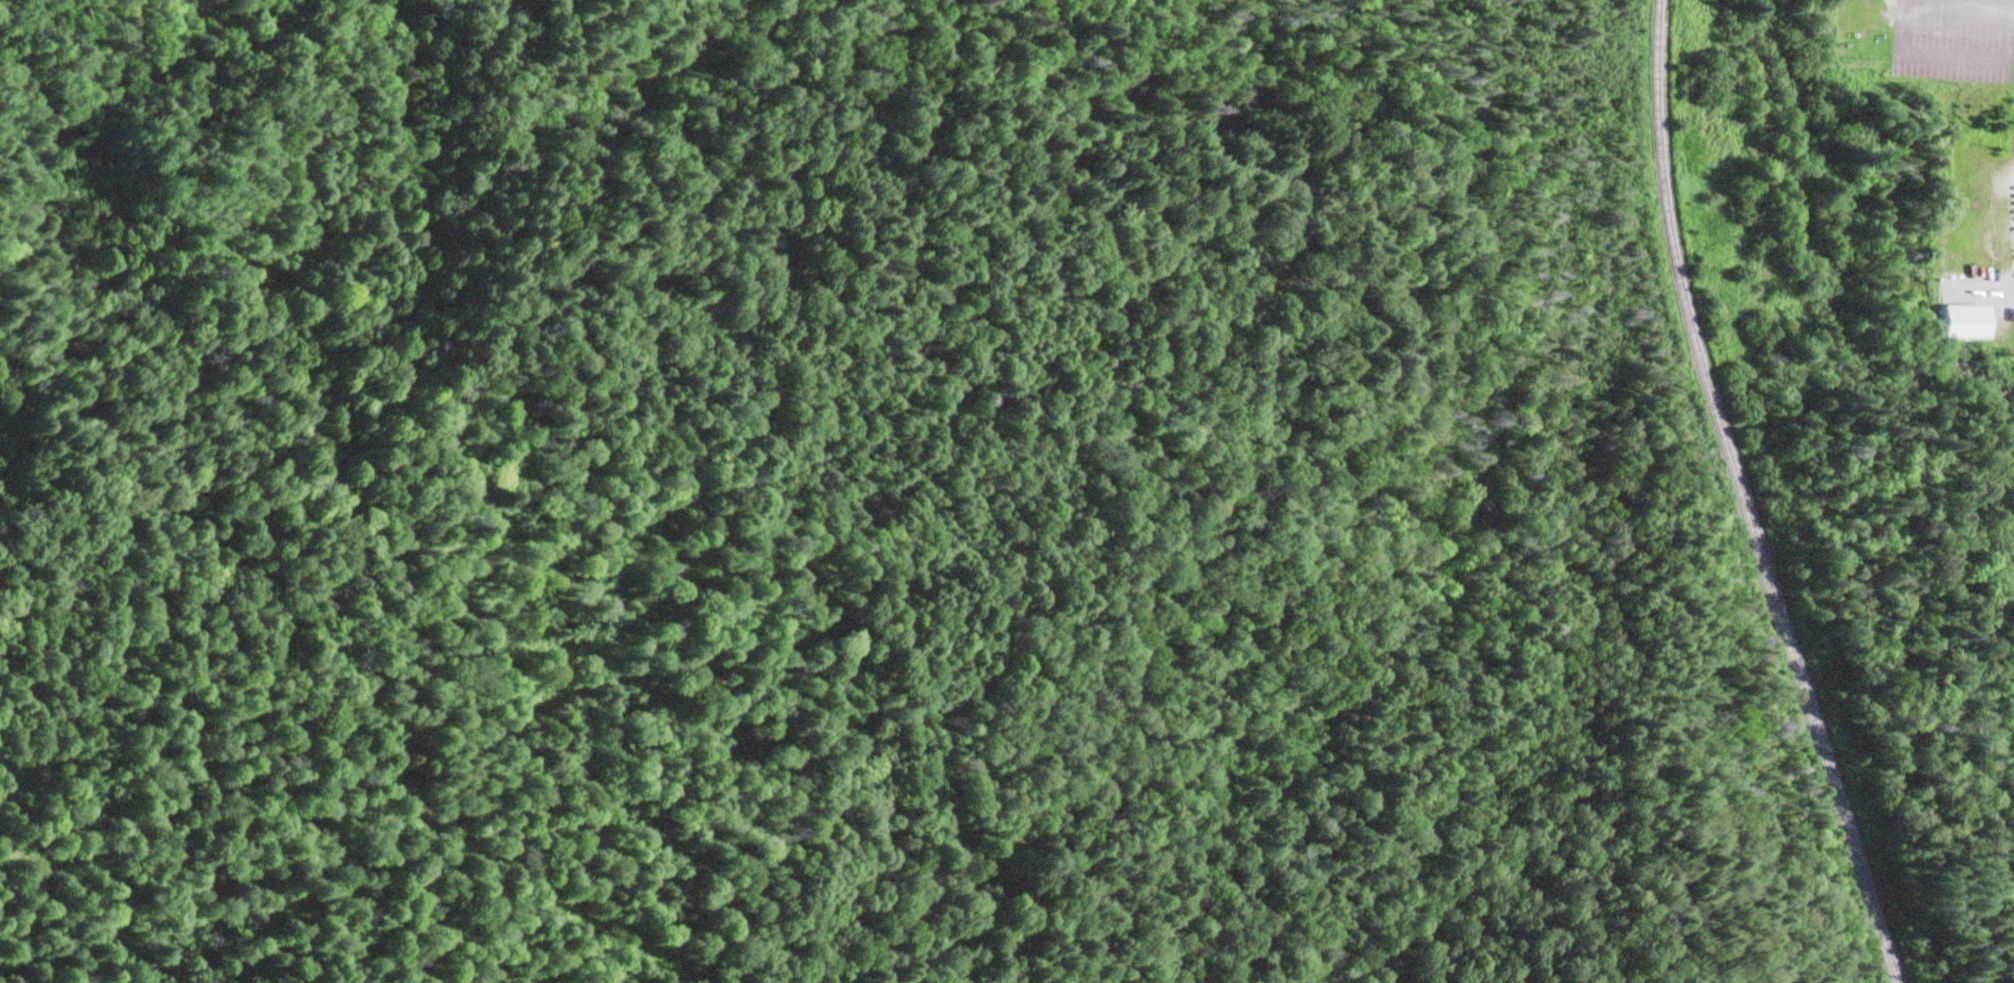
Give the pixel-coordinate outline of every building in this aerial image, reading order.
[(1941,341),(1989,341),(1989,307),(1941,307),(1941,341)]
